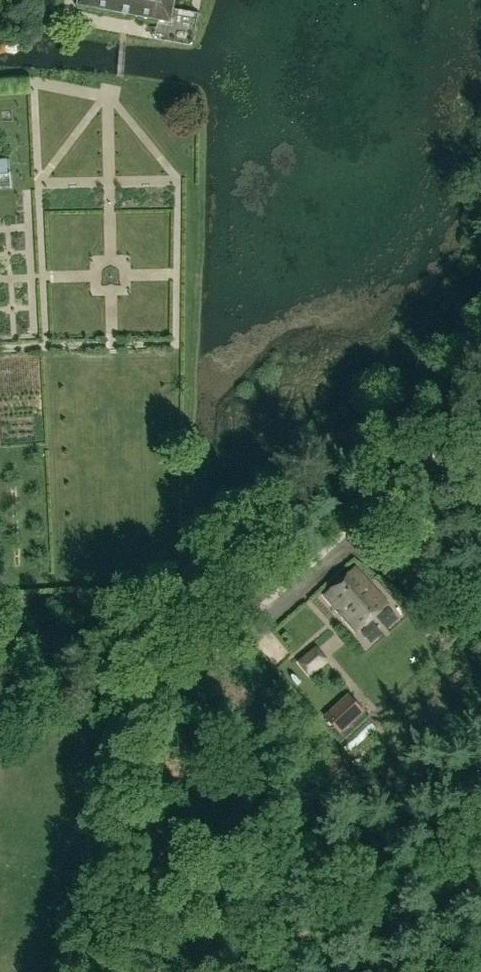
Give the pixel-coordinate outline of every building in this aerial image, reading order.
[(169,23),(173,0),(81,0),(80,6),(169,23)] [(0,161),(0,189),(11,188),(8,160),(0,161)] [(328,594),(358,631),(387,604),(355,569),(328,594)] [(326,660),(316,648),(299,662),(309,675),(326,660)] [(337,730),(361,708),(348,695),(325,717),(337,730)]
